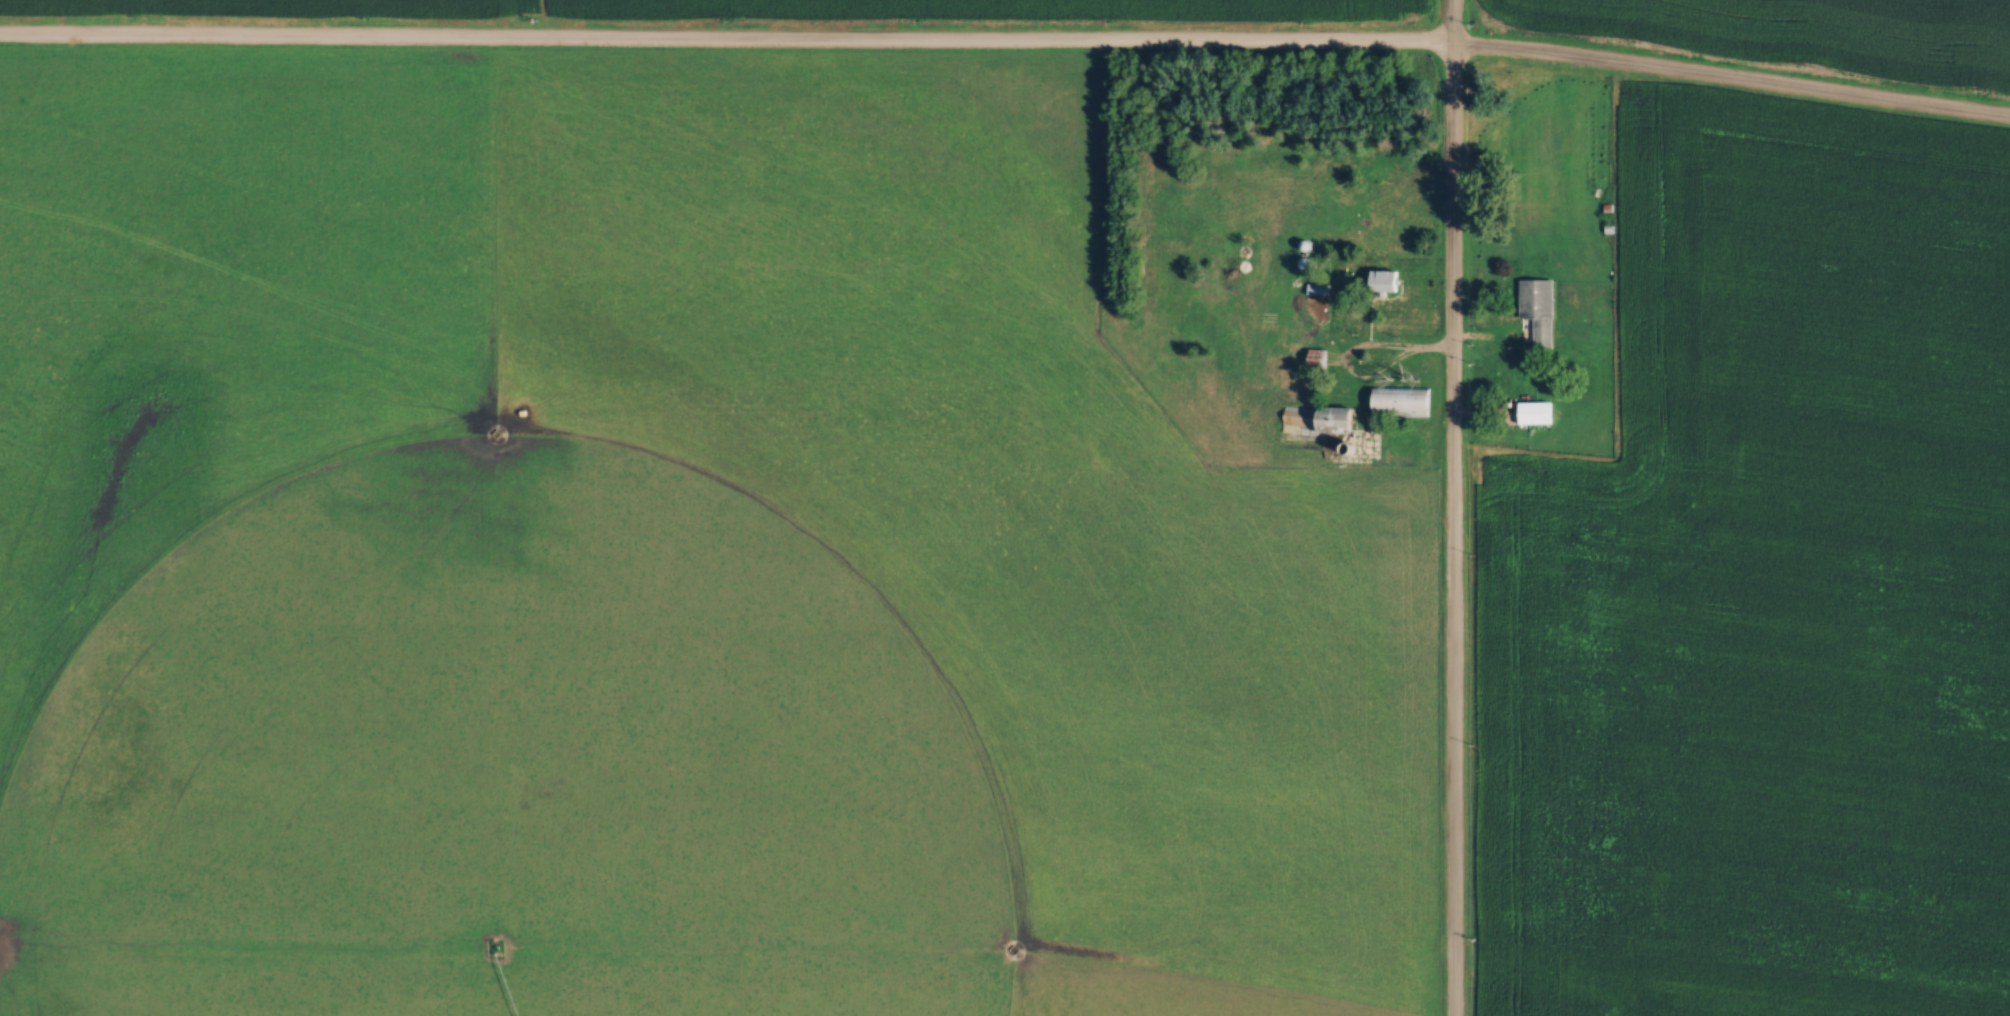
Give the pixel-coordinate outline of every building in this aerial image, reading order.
[(1368,267),(1368,290),(1400,290),(1400,267),(1368,267)] [(1518,276),(1518,315),(1531,315),(1531,345),(1552,345),(1552,276),(1518,276)] [(1326,280),(1303,280),(1303,296),(1326,296),(1326,280)] [(1327,347),(1305,347),(1305,365),(1327,365),(1327,347)] [(1374,389),(1374,412),(1431,412),(1431,389),(1374,389)] [(1552,421),(1552,398),(1518,398),(1518,421),(1552,421)] [(1322,436),(1322,429),(1357,429),(1358,410),(1283,408),(1282,435),(1322,436)]
